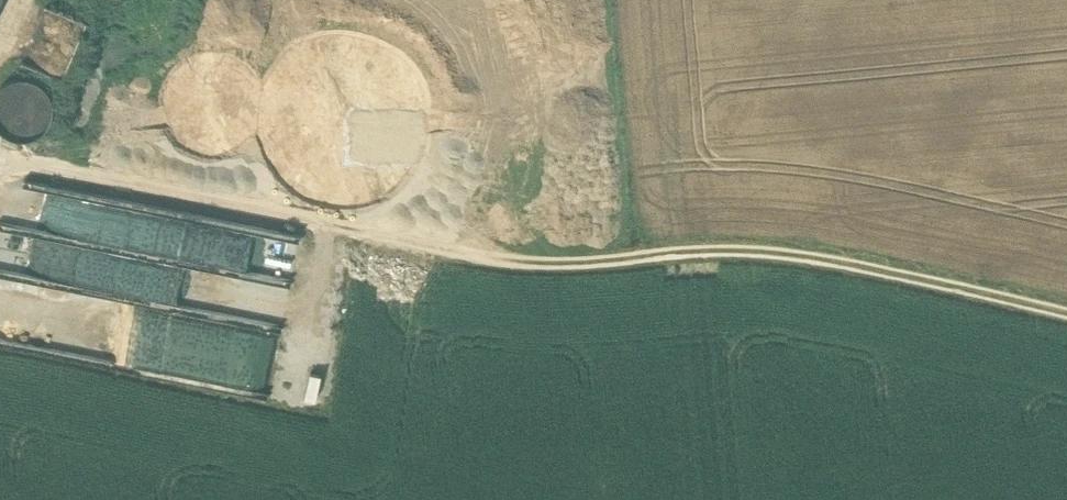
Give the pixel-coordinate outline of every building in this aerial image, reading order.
[(55,109),(52,97),(46,88),(36,81),(24,79),(12,81),(2,88),(0,91),(0,128),(2,132),(12,138),(24,140),(36,138),(46,131),(53,121),(55,109)]
